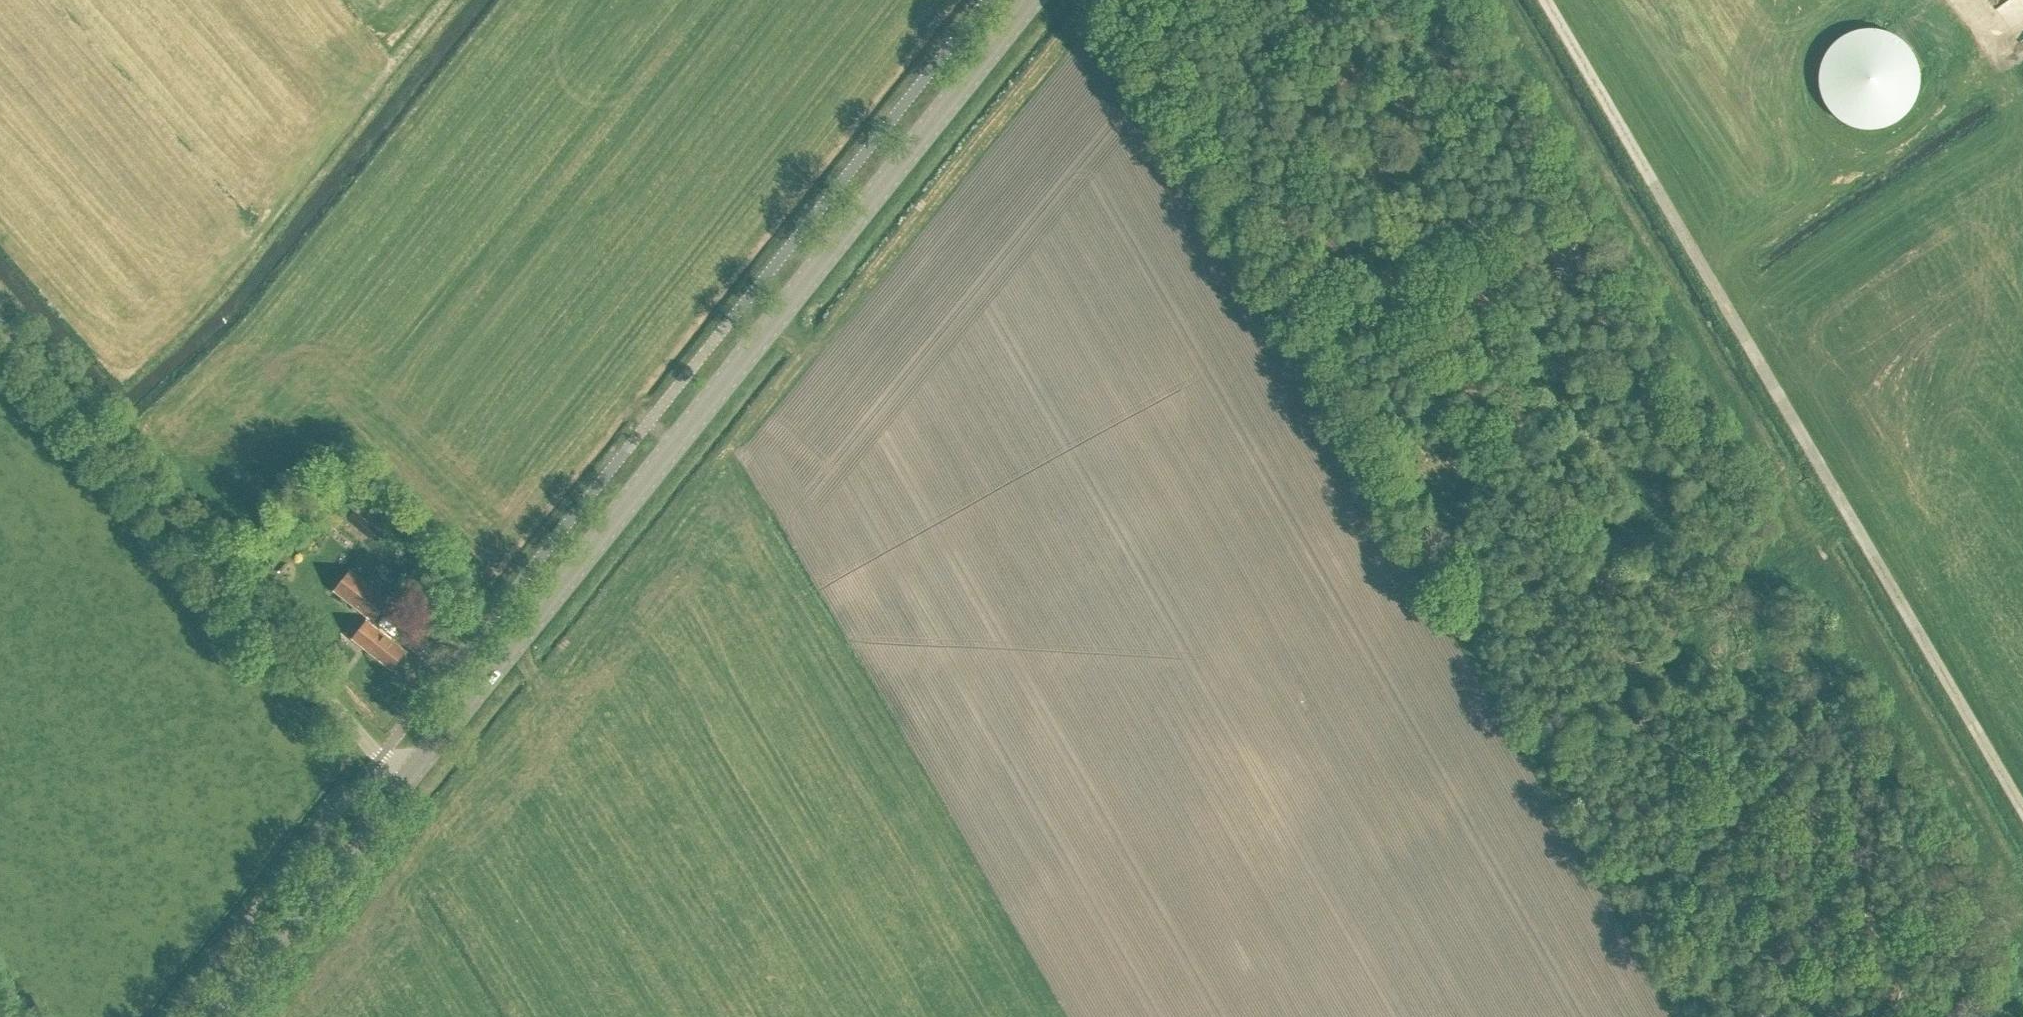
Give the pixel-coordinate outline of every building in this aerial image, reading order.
[(2001,3),(2013,23),(2022,17),(2022,18),(2022,0),(2007,0),(2001,3)] [(1830,112),(1912,113),(1913,36),(1870,36),(1870,52),(1834,52),(1834,70),(1830,70),(1830,112)] [(324,519),(335,529),(343,520),(332,510),(324,519)] [(372,621),(387,602),(349,572),(335,591),(372,621)] [(392,668),(404,653),(391,643),(392,642),(380,632),(379,633),(367,623),(354,639),(367,649),(366,650),(378,659),(380,658),(392,668)]
